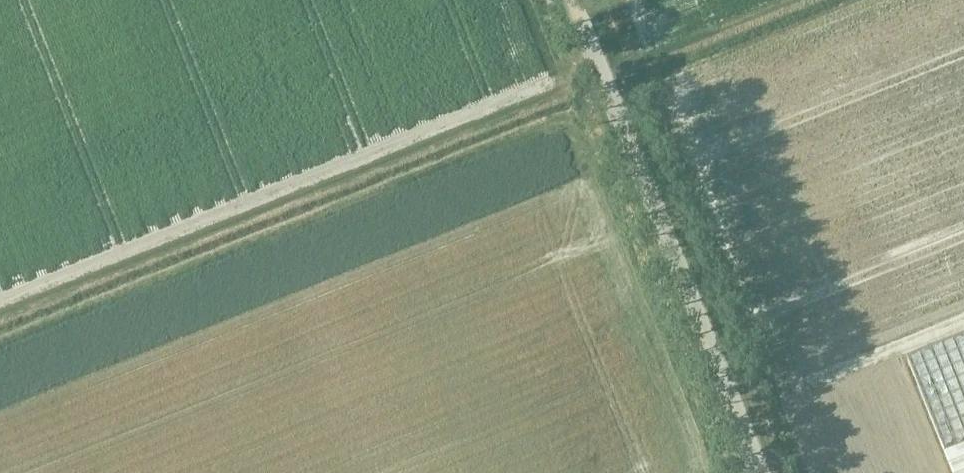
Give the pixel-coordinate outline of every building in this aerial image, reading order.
[(907,360),(953,472),(963,472),(963,337),(907,360)]
